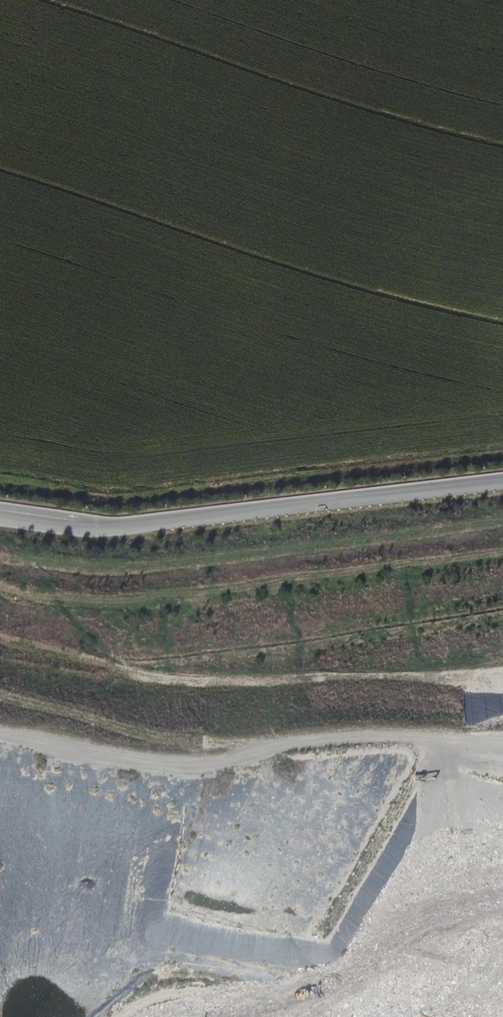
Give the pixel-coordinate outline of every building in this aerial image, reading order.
[(449,841),(447,853),(453,854),(455,843),(449,841)]
